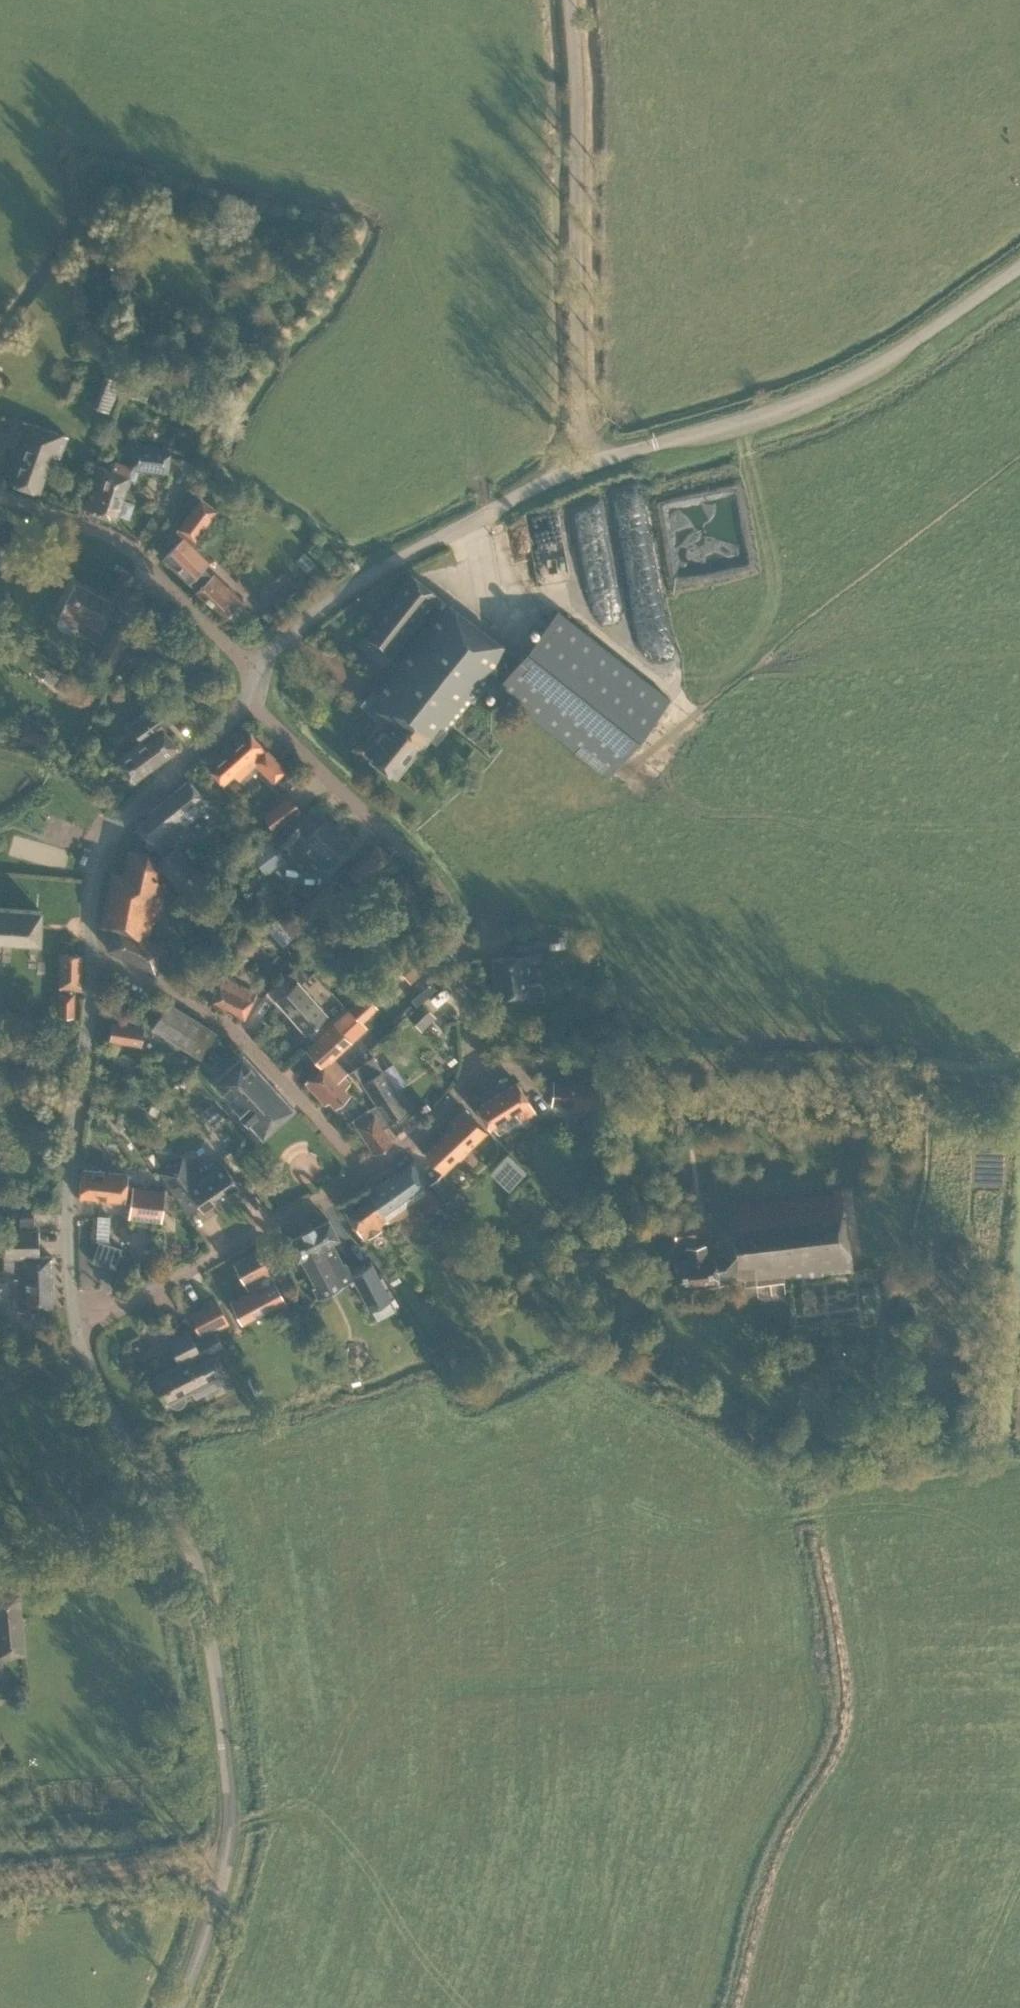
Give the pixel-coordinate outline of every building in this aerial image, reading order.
[(110,411),(121,381),(105,374),(93,405),(110,411)] [(74,392),(79,380),(66,375),(62,388),(74,392)] [(50,455),(58,458),(65,437),(22,423),(7,469),(10,470),(6,482),(38,492),(50,455)] [(132,480),(137,469),(166,473),(170,449),(134,443),(131,464),(112,459),(110,468),(97,464),(84,505),(114,516),(116,512),(126,515),(130,502),(120,498),(126,478),(132,480)] [(197,502),(178,527),(187,533),(192,538),(194,539),(213,514),(197,502)] [(189,541),(192,538),(187,533),(164,557),(189,581),(192,578),(200,586),(195,591),(223,619),(241,600),(214,572),(212,574),(188,551),(193,545),(189,541)] [(520,658),(410,573),(360,637),(386,658),(432,601),(437,606),(362,701),(385,720),(379,727),(381,728),(374,737),(374,738),(364,751),(393,775),(416,746),(422,747),(430,736),(436,741),(489,673),(500,682),(498,685),(610,773),(670,698),(558,610),(520,658)] [(108,674),(127,638),(123,636),(102,625),(113,603),(75,583),(59,615),(84,628),(80,635),(95,643),(98,636),(108,640),(94,667),(108,674)] [(269,621),(287,602),(279,595),(262,614),(269,621)] [(123,636),(127,638),(140,644),(150,624),(133,616),(123,636)] [(133,780),(178,747),(162,726),(181,711),(169,694),(130,723),(142,739),(116,759),(133,780)] [(265,750),(248,730),(208,766),(227,788),(254,761),(272,779),(284,768),(266,749),(265,750)] [(187,822),(195,831),(206,822),(201,816),(212,808),(188,779),(148,812),(149,813),(136,824),(160,854),(179,839),(174,833),(187,822)] [(262,813),(274,830),(301,810),(288,793),(262,813)] [(350,842),(324,818),(305,839),(298,832),(302,829),(292,820),(274,837),(284,847),(291,840),(303,852),(310,844),(330,863),(350,842)] [(265,873),(285,858),(271,840),(251,855),(265,873)] [(390,861),(377,846),(347,871),(361,886),(373,875),(384,888),(369,901),(383,917),(417,888),(402,870),(393,878),(383,867),(390,861)] [(157,860),(178,888),(196,874),(175,847),(157,860)] [(112,871),(100,924),(114,929),(107,947),(154,969),(165,946),(147,938),(153,914),(159,916),(167,882),(156,880),(158,867),(159,867),(158,866),(148,853),(147,852),(132,849),(126,874),(112,871)] [(295,909),(310,926),(345,898),(331,881),(295,909)] [(288,912),(297,905),(282,886),(274,892),(288,912)] [(39,942),(41,909),(0,906),(0,940),(39,942)] [(297,930),(280,912),(265,925),(282,944),(297,930)] [(345,952),(327,930),(310,944),(328,966),(345,952)] [(543,998),(542,985),(538,982),(527,983),(524,951),(549,948),(547,932),(512,936),(514,954),(492,957),(496,996),(527,993),(527,996),(531,999),(543,998)] [(80,988),(81,953),(60,953),(59,1014),(73,1014),(74,988),(80,988)] [(276,999),(305,1032),(326,1013),(299,983),(309,975),(298,963),(283,976),(291,985),(276,999)] [(210,1001),(244,1017),(256,992),(223,975),(210,1001)] [(378,1007),(365,992),(348,1007),(362,1022),(378,1007)] [(435,1012),(420,997),(409,1008),(424,1023),(435,1012)] [(216,1031),(169,1002),(152,1028),(199,1057),(216,1031)] [(109,1038),(141,1043),(143,1027),(112,1021),(109,1038)] [(344,1087),(349,1082),(329,1060),(350,1042),(333,1023),(306,1048),(321,1065),(305,1081),(325,1103),(329,1099),(334,1105),(348,1092),(344,1087)] [(213,1050),(204,1058),(211,1065),(220,1057),(213,1050)] [(211,1081),(262,1136),(293,1107),(243,1052),(211,1081)] [(390,1090),(378,1071),(382,1068),(373,1055),(353,1068),(362,1082),(376,1103),(352,1119),(373,1153),(392,1140),(382,1125),(409,1108),(395,1087),(390,1090)] [(560,1104),(607,1114),(612,1090),(565,1080),(560,1104)] [(531,1104),(516,1081),(476,1107),(489,1127),(514,1111),(516,1114),(531,1104)] [(212,1124),(221,1116),(212,1103),(202,1110),(212,1124)] [(486,1131),(463,1108),(450,1120),(455,1125),(425,1154),(443,1171),(458,1156),(459,1158),(486,1131)] [(595,1117),(593,1128),(604,1130),(606,1120),(595,1117)] [(489,1171),(508,1188),(526,1169),(506,1152),(489,1171)] [(197,1172),(183,1153),(158,1170),(186,1212),(199,1204),(202,1209),(238,1184),(220,1157),(197,1172)] [(364,1238),(435,1194),(432,1189),(415,1159),(344,1209),(364,1238)] [(81,1168),(79,1196),(124,1200),(125,1195),(131,1196),(128,1216),(161,1220),(165,1189),(126,1184),(128,1173),(81,1168)] [(445,1201),(458,1190),(442,1171),(429,1182),(445,1201)] [(852,1270),(842,1189),(707,1205),(713,1255),(705,1256),(703,1243),(684,1245),(686,1258),(673,1260),(676,1286),(743,1277),(744,1284),(852,1270)] [(33,1223),(33,1215),(19,1215),(19,1223),(33,1223)] [(338,1255),(334,1248),(330,1240),(338,1236),(329,1219),(311,1228),(309,1229),(288,1240),(297,1258),(298,1257),(300,1256),(316,1285),(311,1287),(317,1297),(335,1287),(333,1282),(330,1277),(336,1274),(350,1267),(346,1260),(344,1261),(342,1262),(339,1256),(338,1255)] [(695,1237),(693,1223),(671,1226),(673,1240),(695,1237)] [(38,1229),(6,1229),(4,1255),(4,1270),(15,1270),(15,1277),(14,1277),(14,1309),(52,1308),(51,1255),(38,1255),(38,1229)] [(120,1247),(97,1241),(91,1260),(114,1266),(120,1247)] [(284,1271),(269,1243),(234,1262),(249,1290),(230,1299),(241,1321),(284,1298),(272,1277),(284,1271)] [(390,1298),(371,1262),(351,1273),(370,1308),(390,1298)] [(126,1277),(131,1269),(121,1264),(117,1273),(126,1277)] [(215,1299),(192,1311),(196,1319),(202,1331),(225,1319),(219,1307),(215,1299)] [(182,1394),(190,1389),(195,1397),(225,1381),(213,1356),(225,1350),(215,1330),(195,1340),(188,1328),(167,1339),(179,1362),(152,1376),(165,1402),(168,1401),(171,1404),(175,1406),(179,1405),(182,1402),(183,1398),(182,1394)] [(24,1650),(18,1590),(0,1591),(0,1675),(3,1675),(1,1652),(24,1650)]
